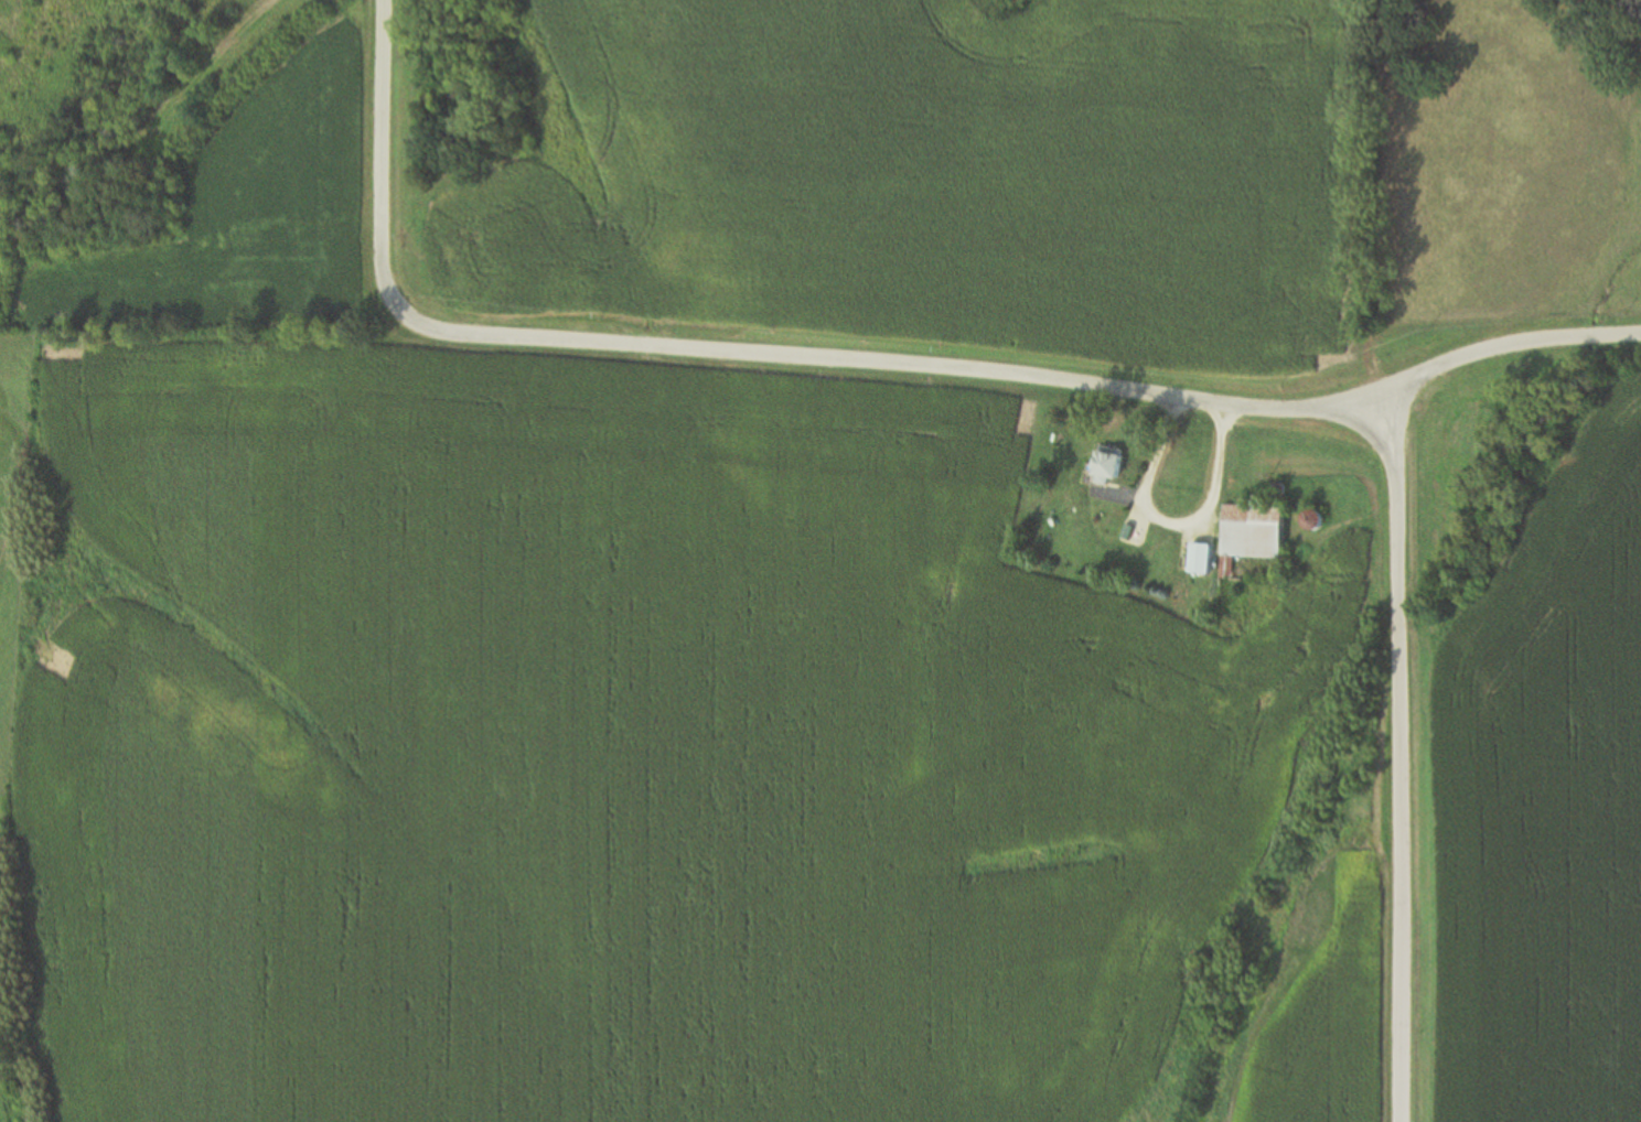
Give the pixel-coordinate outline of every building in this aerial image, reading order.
[(1124,451),(1098,447),(1092,481),(1118,485),(1124,451)] [(1281,561),(1284,509),(1223,507),(1220,558),(1281,561)] [(1314,515),(1305,517),(1308,529),(1317,527),(1314,515)] [(1211,545),(1189,545),(1188,574),(1210,575),(1211,545)]
